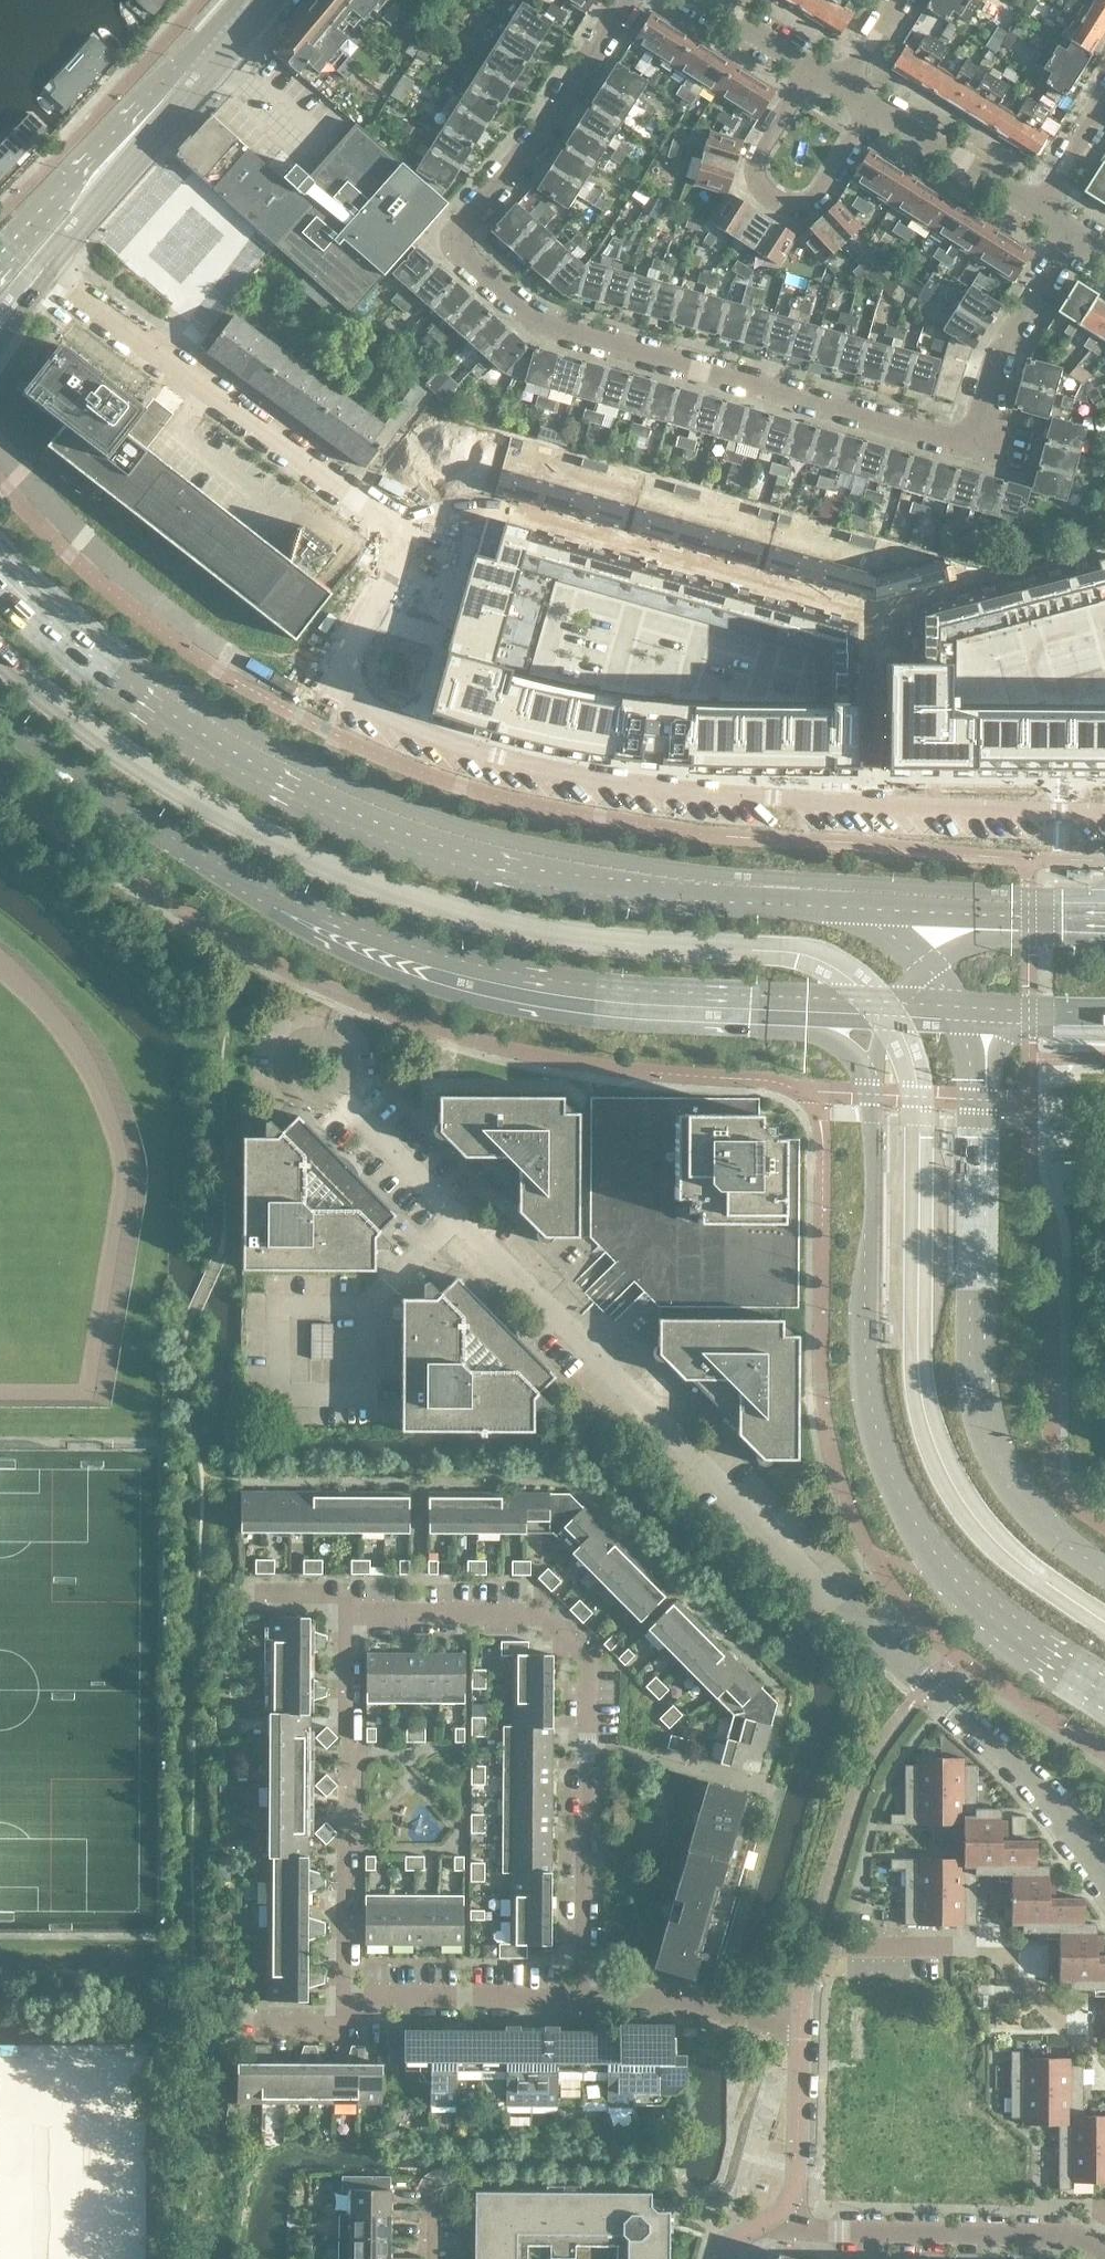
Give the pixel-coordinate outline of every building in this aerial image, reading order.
[(122,3),(143,22),(162,0),(125,0),(122,3)] [(274,52),(298,74),(307,63),(311,67),(318,73),(347,38),(336,29),(343,20),(319,0),(316,0),(317,1),(316,2),(274,52)] [(343,20),(355,30),(363,20),(379,0),(319,0),(343,20)] [(594,0),(565,0),(565,1),(582,12),(583,11),(586,13),(594,0)] [(799,10),(805,0),(783,0),(799,10)] [(799,10),(819,23),(834,0),(805,0),(799,10)] [(819,23),(838,35),(839,35),(854,12),(844,6),(848,0),(834,0),(819,23)] [(925,8),(945,21),(952,11),(968,21),(976,9),(961,0),(930,0),(925,8)] [(976,9),(982,0),(961,0),(976,9)] [(1027,1),(1026,0),(1019,0),(1015,6),(1022,10),(1027,1)] [(1027,1),(1022,10),(1030,15),(1037,3),(1033,0),(1028,0),(1027,1)] [(1063,8),(1067,11),(1101,33),(1104,27),(1104,7),(1095,0),(1092,0),(1087,8),(1079,2),(1075,0),(1068,0),(1066,5),(1063,8)] [(521,2),(507,25),(537,44),(551,21),(543,16),(521,2)] [(554,18),(560,9),(551,3),(543,16),(551,21),(552,22),(554,18)] [(390,25),(402,11),(393,5),(382,18),(390,25)] [(490,14),(499,20),(504,12),(495,6),(490,14)] [(1056,19),(1056,20),(1072,30),(1066,40),(1070,42),(1071,41),(1089,52),(1101,33),(1067,11),(1063,8),(1056,19)] [(567,13),(560,9),(554,18),(561,22),(567,13)] [(484,11),(479,18),(484,22),(489,14),(484,11)] [(671,26),(651,13),(632,42),(645,51),(634,68),(642,73),(647,65),(653,56),(671,26)] [(502,33),(493,46),(523,65),(537,44),(507,25),(490,14),(485,22),(502,33)] [(1021,37),(1029,25),(1021,20),(1013,33),(1021,37)] [(950,23),(942,35),(950,39),(957,28),(950,23)] [(674,69),(692,39),(671,26),(653,56),(661,61),(674,69)] [(993,38),(1000,43),(1007,33),(999,28),(993,38)] [(1010,50),(1019,37),(1011,32),(1003,45),(1010,50)] [(909,50),(905,47),(892,67),(912,80),(926,58),(936,41),(926,35),(915,51),(911,48),(909,50)] [(63,82),(51,95),(66,108),(113,55),(92,37),(60,72),(63,82)] [(427,37),(421,46),(429,51),(435,41),(427,37)] [(692,39),(674,69),(687,77),(676,94),(683,99),(694,82),(713,52),(692,39)] [(1048,40),(1041,51),(1078,75),(1091,54),(1089,52),(1071,41),(1070,42),(1064,50),(1057,45),(1048,40)] [(926,58),(912,80),(933,93),(946,70),(938,65),(948,48),(936,41),(926,58)] [(411,43),(403,55),(411,60),(418,48),(411,43)] [(510,86),(523,65),(493,46),(485,59),(467,48),(462,56),(510,86)] [(1035,61),(1033,64),(1053,75),(1047,85),(1059,92),(1064,95),(1078,75),(1041,51),(1035,61)] [(713,52),(694,82),(683,99),(691,104),(702,87),(715,95),(733,66),(713,52)] [(497,107),(510,86),(462,56),(458,64),(475,75),(467,88),(497,107)] [(336,69),(344,77),(356,64),(348,57),(336,69)] [(946,70),(933,93),(953,105),(967,83),(967,82),(977,67),(967,59),(956,76),(946,70)] [(617,65),(605,84),(634,103),(651,114),(655,108),(638,96),(648,82),(616,62),(615,64),(617,65)] [(650,78),(655,70),(647,65),(642,73),(650,78)] [(754,79),(733,66),(715,95),(736,108),(754,79)] [(1018,75),(1006,68),(1002,76),(1013,83),(1018,75)] [(992,69),(989,74),(997,79),(1000,74),(992,69)] [(977,89),(967,82),(967,83),(953,105),(973,118),(987,96),(997,79),(989,74),(987,73),(977,89)] [(400,102),(413,82),(403,75),(389,95),(400,102)] [(775,92),(754,79),(736,108),(751,118),(757,121),(775,92)] [(987,96),(973,118),(993,131),(1007,108),(999,103),(1009,86),(997,79),(987,96)] [(605,84),(591,106),(621,124),(628,112),(645,123),(651,114),(634,103),(605,84)] [(1028,121),(1014,143),(1032,155),(1032,156),(1034,156),(1047,135),(1043,133),(1044,131),(1039,128),(1050,112),(1056,101),(1060,103),(1064,96),(1049,87),(1028,121)] [(437,97),(454,109),(484,128),(497,107),(467,88),(460,99),(443,88),(437,97)] [(449,116),(441,130),(471,149),(484,128),(454,109),(437,97),(432,105),(449,116)] [(1007,108),(993,131),(1014,143),(1028,121),(1038,104),(1027,98),(1017,114),(1007,108)] [(591,106),(578,127),(607,146),(608,145),(615,150),(624,156),(629,148),(612,137),(621,124),(591,106)] [(724,125),(730,116),(721,111),(717,119),(724,125)] [(0,146),(0,178),(27,149),(25,147),(32,140),(34,142),(45,130),(29,115),(0,146)] [(211,115),(175,155),(203,179),(272,243),(307,203),(295,191),(211,115)] [(738,121),(730,116),(724,125),(733,130),(738,121)] [(307,203),(272,243),(276,246),(328,296),(350,313),(411,244),(446,204),(440,198),(356,124),(295,191),(307,203)] [(408,124),(402,134),(411,139),(417,129),(408,124)] [(578,127),(565,148),(594,167),(607,146),(578,127)] [(417,129),(411,139),(458,169),(459,169),(461,164),(471,149),(441,130),(434,140),(417,129)] [(710,130),(702,158),(735,168),(742,144),(738,143),(739,139),(710,130)] [(405,146),(422,158),(414,171),(445,190),(458,169),(428,150),(411,139),(405,146)] [(680,151),(683,142),(674,140),(671,149),(680,151)] [(587,178),(594,167),(565,148),(551,169),(580,188),(598,199),(603,190),(586,179),(587,178)] [(671,149),(669,158),(678,161),(680,151),(671,149)] [(619,164),(624,156),(615,150),(610,158),(619,164)] [(851,181),(856,184),(871,194),(888,164),(868,152),(851,181)] [(735,168),(702,158),(693,185),(727,195),(728,192),(735,168)] [(1103,161),(1083,191),(1104,204),(1104,162),(1103,161)] [(461,164),(459,169),(467,174),(470,169),(461,164)] [(888,164),(871,194),(891,206),(909,176),(903,172),(888,164)] [(283,178),(296,188),(306,176),(294,166),(283,178)] [(551,169),(539,189),(543,191),(542,193),(567,209),(575,197),(601,212),(606,204),(598,199),(580,188),(551,169)] [(909,176),(891,206),(912,219),(929,189),(909,176)] [(929,189),(912,219),(932,232),(950,202),(929,189)] [(710,222),(733,237),(751,207),(729,192),(727,195),(710,222)] [(649,196),(640,214),(654,221),(659,211),(663,203),(649,196)] [(859,212),(866,203),(858,198),(852,207),(859,212)] [(516,205),(493,231),(511,248),(547,207),(540,201),(533,209),(531,207),(527,212),(521,207),(520,209),(516,205)] [(675,207),(664,201),(663,203),(659,211),(670,216),(675,207)] [(950,202),(932,232),(943,239),(933,257),(941,262),(947,252),(952,245),(970,215),(950,202)] [(836,203),(817,220),(841,246),(862,226),(841,203),(839,205),(836,203)] [(873,208),(866,203),(859,212),(867,217),(873,208)] [(547,207),(511,248),(530,264),(553,238),(554,237),(544,227),(555,214),(548,208),(547,207)] [(751,207),(733,237),(755,251),(774,221),(751,207)] [(970,215),(952,245),(941,262),(950,268),(961,251),(973,258),(990,228),(970,215)] [(696,231),(699,221),(688,217),(685,227),(696,231)] [(798,237),(796,238),(820,265),(841,246),(817,220),(798,237)] [(774,221),(755,251),(779,266),(796,238),(797,236),(774,221)] [(901,238),(907,229),(898,224),(892,233),(901,238)] [(990,228),(973,258),(993,271),(1011,240),(990,228)] [(915,234),(907,229),(901,238),(909,243),(915,234)] [(553,238),(530,264),(548,281),(571,254),(584,239),(577,233),(570,241),(569,239),(563,247),(553,238)] [(716,240),(707,234),(702,244),(710,249),(716,240)] [(584,265),(576,294),(596,299),(605,266),(611,257),(620,241),(621,241),(613,238),(601,254),(603,255),(599,264),(587,261),(584,265)] [(571,254),(548,281),(566,296),(572,293),(576,294),(584,265),(578,260),(591,245),(584,239),(571,254)] [(1011,240),(993,271),(1012,283),(1031,253),(1011,240)] [(622,260),(625,250),(621,249),(623,242),(620,241),(611,257),(622,260)] [(410,290),(433,264),(414,248),(391,274),(410,290)] [(659,260),(652,258),(646,278),(629,273),(619,306),(643,313),(653,279),(659,260)] [(666,283),(672,264),(659,260),(653,279),(643,313),(667,320),(676,286),(666,283)] [(867,260),(860,267),(868,275),(874,269),(867,260)] [(744,267),(737,263),(731,271),(739,277),(744,267)] [(433,264),(410,290),(411,291),(428,307),(452,281),(433,264)] [(629,273),(619,270),(605,266),(596,299),(619,306),(629,273)] [(752,272),(744,267),(739,277),(746,282),(752,272)] [(868,275),(860,267),(853,273),(860,282),(868,275)] [(896,290),(874,269),(868,276),(888,297),(896,290)] [(676,286),(667,320),(691,326),(700,293),(706,273),(700,272),(694,291),(676,286)] [(700,293),(691,326),(693,327),(714,333),(724,300),(713,296),(704,294),(706,285),(715,288),(719,277),(706,273),(700,293)] [(328,296),(304,274),(296,282),(322,305),(328,296)] [(982,289),(988,280),(980,275),(974,284),(982,289)] [(996,285),(988,280),(982,289),(990,294),(996,285)] [(452,281),(428,307),(440,317),(425,335),(431,341),(447,323),(471,297),(452,281)] [(1076,281),(1057,312),(1061,314),(1071,321),(1063,332),(1071,337),(1078,327),(1097,296),(1098,295),(1076,281)] [(924,290),(934,295),(938,287),(929,282),(924,290)] [(724,300),(714,333),(738,340),(748,306),(750,298),(753,287),(746,285),(741,304),(724,300)] [(970,285),(956,308),(985,326),(998,306),(994,302),(995,301),(970,285)] [(753,287),(750,298),(762,301),(765,290),(753,287)] [(934,295),(924,290),(919,298),(928,304),(934,295)] [(397,306),(404,297),(398,292),(390,300),(397,306)] [(339,306),(328,296),(322,305),(332,313),(339,306)] [(1078,327),(1090,335),(1083,345),(1090,350),(1104,327),(1104,301),(1097,296),(1078,327)] [(404,312),(411,304),(404,297),(397,306),(404,312)] [(471,297),(447,323),(448,324),(466,340),(489,314),(471,297)] [(771,313),(762,347),(786,353),(795,320),(798,312),(801,301),(793,299),(788,318),(771,313)] [(801,301),(798,312),(808,315),(812,304),(801,301)] [(748,306),(738,340),(762,347),(771,313),(750,307),(748,306)] [(941,330),(950,336),(971,349),(972,347),(985,326),(956,308),(941,330)] [(354,319),(346,312),(338,320),(346,328),(354,319)] [(836,324),(845,327),(848,316),(839,313),(836,324)] [(489,314),(466,340),(484,356),(508,330),(489,314)] [(235,315),(207,352),(260,390),(287,354),(235,315)] [(857,319),(848,316),(845,327),(854,330),(857,319)] [(795,320),(786,353),(809,360),(819,326),(806,323),(795,320)] [(866,340),(857,373),(880,380),(896,327),(887,325),(882,344),(866,340)] [(819,326),(809,360),(833,367),(843,333),(819,326)] [(896,327),(880,380),(904,387),(914,352),(900,348),(905,330),(896,327)] [(1090,350),(1098,355),(1104,344),(1104,327),(1090,350)] [(448,337),(441,330),(434,338),(441,345),(448,337)] [(504,374),(522,354),(525,350),(525,349),(527,347),(508,330),(484,356),(471,372),(478,378),(491,363),(504,374)] [(843,333),(833,367),(857,373),(866,340),(843,333)] [(431,341),(425,335),(419,341),(425,347),(431,341)] [(947,342),(944,356),(967,362),(971,349),(950,336),(947,342)] [(934,339),(931,349),(940,352),(943,342),(934,339)] [(393,373),(400,366),(375,342),(369,350),(393,373)] [(143,411),(59,345),(22,394),(62,426),(47,445),(294,640),(330,594),(296,567),(301,560),(304,563),(331,553),(333,552),(333,551),(333,549),(332,548),(306,527),(305,527),(304,526),(303,526),(302,526),(301,526),(300,527),(299,528),(297,535),(288,562),(145,449),(162,427),(143,411)] [(547,389),(557,355),(534,349),(533,352),(532,351),(530,358),(524,382),(547,389)] [(914,352),(904,387),(928,394),(938,360),(934,359),(934,357),(914,352)] [(287,354),(260,390),(312,429),(339,392),(287,354)] [(524,382),(530,358),(522,354),(504,374),(524,382)] [(557,355),(547,389),(549,389),(571,396),(580,362),(557,355)] [(944,356),(940,369),(962,375),(967,362),(944,356)] [(1027,359),(1021,383),(1055,392),(1061,367),(1034,360),(1034,361),(1027,359)] [(594,402),(604,369),(580,362),(571,396),(594,402)] [(1091,375),(1077,365),(1070,375),(1082,382),(1091,375)] [(440,368),(426,383),(425,384),(443,402),(459,385),(440,368)] [(604,369),(594,402),(596,403),(618,409),(628,375),(604,369)] [(940,369),(936,382),(958,388),(962,375),(940,369)] [(628,375),(618,409),(642,416),(651,382),(628,375)] [(1082,382),(1081,383),(1084,396),(1089,392),(1098,385),(1091,375),(1082,382)] [(651,382),(642,416),(665,422),(675,389),(651,382)] [(936,382),(933,395),(954,401),(958,388),(936,382)] [(426,392),(415,383),(409,390),(420,399),(426,392)] [(1055,392),(1021,383),(1014,408),(1048,417),(1055,392)] [(1080,385),(1079,385),(1072,401),(1086,404),(1081,386),(1080,385)] [(675,389),(665,422),(689,429),(699,396),(675,389)] [(420,399),(409,390),(404,397),(415,406),(420,399)] [(383,425),(339,392),(312,429),(364,467),(380,446),(372,440),(377,432),(383,425)] [(1095,393),(1085,398),(1090,407),(1100,401),(1095,393)] [(1072,397),(1062,394),(1060,405),(1069,407),(1072,397)] [(542,408),(545,397),(537,395),(534,406),(542,408)] [(699,396),(689,429),(713,436),(722,402),(699,396)] [(415,406),(404,397),(399,404),(410,413),(415,406)] [(553,400),(545,397),(542,408),(550,411),(553,400)] [(722,402),(713,436),(728,440),(722,460),(731,462),(736,442),(746,409),(722,402)] [(410,413),(399,404),(393,411),(404,421),(410,413)] [(589,422),(592,411),(584,408),(581,420),(589,422)] [(746,409),(736,442),(737,443),(760,449),(769,416),(746,409)] [(404,421),(393,411),(388,418),(399,428),(404,421)] [(592,411),(589,422),(598,424),(601,413),(592,411)] [(769,416),(760,449),(783,456),(793,422),(769,416)] [(1085,418),(1082,426),(1086,426),(1093,429),(1091,417),(1085,418)] [(399,428),(388,418),(383,425),(394,435),(399,428)] [(1055,419),(1048,443),(1079,453),(1086,426),(1082,426),(1057,418),(1057,420),(1055,419)] [(1096,422),(1098,434),(1104,432),(1104,419),(1096,422)] [(637,435),(640,425),(631,422),(628,433),(637,435)] [(793,422),(783,456),(807,463),(817,429),(793,422)] [(394,435),(383,425),(377,432),(389,442),(394,435)] [(646,438),(649,428),(640,425),(637,435),(645,437),(646,438)] [(539,426),(536,437),(557,443),(561,432),(539,426)] [(817,429),(807,463),(831,469),(840,436),(817,429)] [(389,442),(377,432),(372,440),(380,446),(383,449),(389,442)] [(683,448),(686,438),(678,435),(675,446),(683,448)] [(561,436),(559,444),(566,446),(569,438),(561,436)] [(840,436),(831,469),(854,476),(864,443),(840,436)] [(510,437),(507,446),(520,450),(523,441),(510,437)] [(646,440),(638,438),(635,449),(643,451),(646,440)] [(864,443),(854,476),(878,483),(888,449),(864,443)] [(1048,443),(1040,467),(1072,478),(1079,453),(1048,443)] [(888,449),(878,483),(902,489),(911,456),(904,454),(888,449)] [(744,454),(734,451),(731,462),(739,464),(741,465),(744,454)] [(911,456),(902,489),(925,496),(935,463),(911,456)] [(582,458),(579,466),(592,470),(595,462),(582,458)] [(1100,469),(1098,460),(1087,462),(1089,472),(1100,469)] [(595,462),(592,470),(605,474),(607,465),(595,462)] [(731,462),(729,471),(737,473),(739,464),(731,462)] [(771,463),(769,473),(777,475),(780,465),(771,463)] [(935,463),(925,496),(949,503),(958,469),(935,463)] [(789,468),(780,465),(777,475),(786,477),(789,468)] [(1038,491),(1037,494),(1065,502),(1072,478),(1040,467),(1032,490),(1038,491)] [(972,509),(982,476),(958,469),(949,503),(961,506),(955,526),(967,529),(970,519),(972,509)] [(1100,469),(1089,472),(1091,481),(1103,478),(1100,469)] [(501,470),(494,494),(537,506),(544,482),(501,470)] [(700,483),(713,487),(715,477),(703,474),(700,483)] [(783,486),(786,477),(777,475),(775,483),(783,486)] [(825,488),(828,478),(820,475),(817,486),(825,488)] [(982,476),(972,509),(996,516),(1006,483),(982,476)] [(838,480),(828,478),(825,488),(835,491),(838,480)] [(544,482),(537,506),(579,518),(585,494),(544,482)] [(1006,483),(996,516),(1020,523),(1024,506),(1027,495),(1026,494),(1028,489),(1006,483)] [(674,484),(672,493),(684,496),(687,487),(674,484)] [(687,487),(684,496),(697,500),(700,491),(687,487)] [(873,502),(876,491),(867,489),(864,499),(873,502)] [(885,494),(876,491),(873,502),(882,504),(885,494)] [(585,494),(579,518),(622,530),(628,506),(585,494)] [(839,521),(844,503),(824,497),(819,516),(839,521)] [(912,513),(920,515),(923,504),(915,502),(912,513)] [(932,507),(923,504),(920,515),(929,518),(932,507)] [(1033,508),(1024,506),(1020,523),(1028,525),(1033,508)] [(635,507),(628,532),(671,544),(678,520),(635,507)] [(759,508),(756,516),(769,520),(772,511),(759,508)] [(778,513),(776,522),(788,526),(791,517),(778,513)] [(846,526),(863,530),(867,518),(850,514),(846,526)] [(440,672),(428,714),(454,723),(470,728),(471,728),(489,734),(514,740),(538,746),(562,751),(586,756),(610,759),(611,759),(639,763),(640,753),(659,755),(658,765),(677,766),(686,767),(687,767),(711,768),(735,769),(831,769),(853,770),(857,770),(858,703),(856,703),(839,703),(830,703),(815,702),(760,702),(713,701),(698,700),(683,699),(668,698),(653,697),(653,700),(644,699),(645,696),(629,694),(614,692),(598,689),(583,687),(568,684),(552,680),(527,674),(508,669),(492,665),(499,640),(506,642),(527,567),(529,567),(531,558),(538,534),(530,532),(530,530),(485,517),(485,519),(475,554),(473,554),(459,603),(452,627),(451,630),(446,649),(445,652),(444,656),(440,672)] [(974,531),(977,521),(970,519),(967,529),(974,531)] [(678,520),(671,544),(713,556),(719,531),(678,520)] [(719,531),(713,556),(756,568),(762,544),(719,531)] [(850,533),(847,542),(860,546),(863,537),(850,533)] [(538,534),(531,558),(536,560),(534,569),(555,575),(558,566),(583,573),(586,564),(590,549),(543,535),(538,534)] [(863,537),(860,546),(873,550),(875,541),(863,537)] [(961,545),(951,543),(948,552),(958,555),(961,545)] [(769,545),(762,570),(805,582),(812,558),(769,545)] [(586,564),(583,573),(630,586),(632,577),(637,562),(628,559),(628,558),(618,556),(590,549),(586,564)] [(941,557),(897,569),(904,593),(947,582),(955,580),(951,565),(943,567),(941,557)] [(812,558),(805,582),(847,593),(853,569),(812,558)] [(1066,569),(1070,584),(1072,593),(1104,584),(1104,558),(1101,559),(1085,564),(1066,569)] [(632,577),(630,586),(676,599),(679,590),(683,575),(655,567),(655,566),(645,563),(645,564),(637,562),(632,577)] [(853,569),(847,593),(873,601),(904,593),(897,569),(873,575),(853,569)] [(1031,578),(1020,581),(1024,597),(1026,605),(1072,593),(1070,584),(1066,569),(1047,574),(1031,578)] [(679,590),(676,599),(722,612),(725,603),(729,588),(683,575),(679,590)] [(993,588),(974,593),(978,609),(980,617),(1026,605),(1024,597),(1020,581),(1009,584),(993,588)] [(725,603),(722,612),(768,625),(770,616),(775,601),(729,588),(725,603)] [(938,602),(931,604),(935,620),(938,632),(938,628),(980,617),(978,609),(974,593),(955,598),(938,602)] [(770,616),(768,625),(814,638),(816,629),(821,614),(775,601),(770,616)] [(931,604),(913,609),(912,650),(912,655),(925,655),(925,665),(938,665),(938,632),(935,620),(931,604)] [(816,629),(814,638),(831,643),(831,654),(840,654),(856,654),(856,624),(821,614),(816,629)] [(840,654),(831,654),(830,703),(839,703),(856,703),(856,654),(840,654)] [(884,664),(884,713),(884,717),(884,724),(884,728),(884,745),(884,749),(884,756),(884,759),(884,766),(884,770),(888,770),(904,770),(918,770),(919,770),(936,770),(937,770),(951,770),(968,771),(973,771),(976,771),(992,771),(996,771),(1014,771),(1016,771),(1020,771),(1022,771),(1038,771),(1040,771),(1044,771),(1046,771),(1056,771),(1059,771),(1062,771),(1064,771),(1068,771),(1070,771),(1088,772),(1092,772),(1104,772),(1104,705),(954,704),(951,704),(951,717),(946,717),(946,697),(954,697),(954,665),(938,665),(925,665),(925,655),(912,655),(912,664),(893,664),(884,664)] [(319,753),(335,761),(341,750),(325,742),(319,753)] [(578,1235),(580,1110),(564,1110),(564,1094),(440,1092),(439,1136),(461,1137),(460,1159),(500,1160),(499,1189),(526,1189),(526,1234),(578,1235)] [(265,1136),(242,1136),(242,1268),(374,1269),(374,1247),(388,1247),(388,1246),(389,1244),(390,1243),(378,1231),(396,1215),(298,1115),(281,1132),(269,1120),(268,1121),(266,1122),(265,1122),(265,1136)] [(756,1154),(705,1153),(705,1197),(713,1205),(755,1204),(756,1154)] [(402,1298),(401,1430),(533,1430),(533,1408),(548,1409),(548,1408),(549,1405),(549,1404),(538,1392),(555,1376),(457,1277),(440,1293),(428,1281),(427,1282),(425,1283),(424,1283),(424,1298),(402,1298)] [(739,1303),(683,1303),(684,1315),(739,1314),(739,1303)] [(745,1459),(799,1459),(799,1332),(783,1332),(783,1316),(659,1316),(659,1357),(678,1357),(678,1378),(706,1378),(706,1406),(744,1405),(745,1459)] [(333,1324),(311,1324),(311,1360),(333,1360),(333,1324)] [(264,1491),(240,1491),(240,1531),(264,1531),(264,1491)] [(264,1491),(264,1531),(287,1531),(287,1491),(264,1491)] [(287,1491),(287,1531),(313,1531),(313,1492),(287,1491)] [(313,1492),(313,1531),(337,1531),(338,1492),(313,1492)] [(338,1492),(337,1531),(361,1532),(361,1492),(338,1492)] [(361,1492),(361,1532),(385,1532),(385,1492),(361,1492)] [(385,1492),(385,1532),(408,1532),(409,1492),(385,1492)] [(459,1492),(428,1492),(428,1532),(458,1532),(459,1492)] [(459,1492),(458,1532),(487,1532),(487,1492),(459,1492)] [(487,1492),(487,1532),(515,1532),(516,1493),(487,1492)] [(516,1493),(515,1532),(525,1533),(525,1520),(549,1520),(549,1493),(516,1493)] [(525,1520),(525,1533),(551,1533),(570,1552),(579,1543),(577,1541),(562,1526),(582,1507),(568,1493),(549,1493),(549,1520),(525,1520)] [(562,1526),(577,1541),(597,1522),(582,1507),(562,1526)] [(579,1543),(570,1552),(587,1569),(616,1541),(597,1522),(577,1541),(579,1543)] [(616,1541),(587,1569),(604,1586),(633,1558),(616,1541)] [(264,1558),(255,1558),(255,1572),(264,1573),(264,1558)] [(274,1559),(264,1558),(264,1573),(274,1573),(274,1559)] [(312,1559),(302,1558),(303,1573),(312,1573),(312,1559)] [(650,1576),(633,1558),(604,1586),(622,1604),(650,1576)] [(322,1559),(312,1559),(312,1573),(322,1573),(322,1559)] [(360,1559),(350,1559),(350,1573),(360,1573),(360,1559)] [(370,1559),(360,1559),(360,1573),(370,1573),(370,1559)] [(399,1559),(399,1573),(409,1573),(409,1559),(399,1559)] [(428,1559),(427,1573),(438,1573),(437,1559),(428,1559)] [(476,1560),(466,1560),(467,1574),(476,1574),(476,1560)] [(486,1560),(476,1560),(476,1574),(486,1574),(486,1560)] [(511,1560),(511,1574),(521,1574),(521,1560),(511,1560)] [(530,1560),(521,1560),(521,1574),(531,1574),(530,1560)] [(440,1573),(450,1573),(450,1562),(440,1562),(440,1573)] [(547,1567),(537,1577),(544,1584),(554,1574),(547,1567)] [(554,1574),(544,1584),(551,1591),(561,1580),(554,1574)] [(650,1576),(622,1604),(639,1621),(667,1593),(650,1576)] [(579,1599),(568,1609),(575,1615),(585,1605),(579,1599)] [(647,1628),(664,1646),(692,1617),(675,1600),(647,1628)] [(585,1605),(575,1615),(582,1622),(592,1612),(585,1605)] [(309,1616),(269,1616),(269,1640),(327,1640),(327,1635),(318,1632),(309,1635),(309,1629),(309,1616)] [(692,1617),(664,1646),(680,1662),(681,1663),(708,1634),(692,1618),(692,1617)] [(612,1633),(603,1643),(610,1650),(620,1640),(612,1633)] [(708,1634),(681,1663),(696,1677),(698,1680),(726,1652),(724,1649),(709,1634),(708,1634)] [(327,1640),(269,1640),(269,1664),(309,1664),(309,1653),(309,1647),(318,1650),(327,1647),(327,1640)] [(528,1640),(500,1640),(500,1655),(511,1655),(511,1677),(551,1677),(551,1653),(528,1653),(528,1640)] [(627,1648),(617,1657),(624,1664),(634,1655),(627,1648)] [(726,1652),(698,1680),(712,1694),(715,1697),(743,1669),(740,1666),(726,1652)] [(365,1653),(366,1702),(392,1702),(393,1653),(365,1653)] [(393,1653),(392,1702),(416,1702),(416,1653),(393,1653)] [(416,1653),(416,1702),(440,1703),(440,1653),(416,1653)] [(440,1653),(440,1703),(464,1703),(465,1653),(440,1653)] [(309,1664),(269,1664),(269,1688),(326,1689),(326,1683),(318,1680),(309,1683),(309,1677),(309,1664)] [(471,1668),(471,1678),(485,1678),(485,1669),(471,1668)] [(743,1669),(715,1697),(732,1714),(776,1703),(760,1686),(743,1669)] [(655,1675),(644,1685),(651,1692),(661,1682),(655,1675)] [(511,1677),(511,1701),(551,1701),(551,1677),(511,1677)] [(471,1678),(471,1688),(485,1688),(485,1678),(471,1678)] [(661,1682),(651,1692),(658,1699),(668,1689),(661,1682)] [(326,1689),(269,1688),(269,1712),(308,1713),(308,1701),(309,1695),(318,1698),(326,1695),(326,1689)] [(511,1701),(510,1725),(551,1725),(551,1701),(511,1701)] [(732,1714),(727,1732),(766,1742),(769,1732),(771,1724),(776,1703),(732,1714)] [(667,1709),(665,1711),(675,1721),(682,1714),(672,1704),(667,1709)] [(675,1721),(665,1711),(658,1717),(669,1727),(675,1721)] [(269,1712),(269,1735),(308,1735),(308,1732),(308,1713),(269,1712)] [(471,1716),(471,1726),(485,1726),(485,1716),(471,1716)] [(332,1742),(337,1737),(326,1725),(320,1730),(332,1742)] [(502,1725),(502,1750),(551,1750),(551,1725),(510,1725),(502,1725)] [(376,1727),(366,1726),(366,1741),(376,1741),(376,1727)] [(471,1726),(471,1735),(485,1735),(485,1726),(471,1726)] [(405,1727),(405,1741),(415,1741),(415,1727),(405,1727)] [(425,1727),(415,1727),(415,1741),(425,1741),(425,1727)] [(464,1727),(454,1727),(454,1741),(464,1741),(464,1727)] [(320,1730),(319,1732),(314,1736),(326,1748),(332,1742),(320,1730)] [(725,1737),(719,1762),(759,1773),(766,1742),(727,1732),(725,1737)] [(679,1736),(669,1733),(666,1747),(675,1750),(679,1736)] [(269,1735),(268,1759),(308,1759),(308,1735),(269,1735)] [(688,1739),(679,1736),(675,1750),(685,1752),(688,1739)] [(502,1750),(502,1774),(551,1774),(551,1750),(502,1750)] [(890,1858),(890,1868),(904,1868),(904,1925),(976,1925),(976,1874),(1012,1873),(1011,1925),(1022,1925),(1022,1932),(1059,1932),(1059,1982),(1070,1982),(1070,1989),(1104,1989),(1104,1955),(1099,1955),(1099,1961),(1089,1961),(1089,1951),(1095,1951),(1095,1923),(1082,1923),(1082,1898),(1048,1898),(1048,1894),(1047,1894),(1047,1865),(1035,1865),(1035,1840),(1004,1840),(1004,1846),(994,1846),(994,1836),(1000,1836),(1000,1808),(976,1808),(976,1764),(965,1765),(965,1757),(915,1757),(915,1765),(904,1764),(904,1814),(890,1814),(890,1824),(963,1824),(962,1858),(890,1858)] [(268,1759),(268,1783),(308,1783),(308,1759),(268,1759)] [(471,1764),(471,1774),(485,1774),(485,1765),(471,1764)] [(331,1790),(337,1784),(326,1773),(320,1778),(331,1790)] [(471,1774),(470,1784),(485,1784),(485,1774),(471,1774)] [(502,1774),(502,1799),(551,1799),(551,1774),(502,1774)] [(320,1778),(314,1784),(326,1796),(331,1790),(320,1778)] [(734,1890),(741,1867),(748,1844),(754,1821),(761,1798),(706,1782),(699,1804),(692,1827),(686,1850),(685,1852),(678,1851),(671,1863),(669,1871),(679,1873),(672,1896),(659,1942),(653,1964),(652,1965),(676,1972),(685,1974),(701,1978),(707,1980),(714,1959),(727,1913),(734,1890)] [(268,1783),(268,1807),(308,1807),(308,1783),(268,1783)] [(502,1799),(502,1823),(551,1823),(551,1799),(502,1799)] [(268,1807),(268,1831),(308,1831),(308,1807),(268,1807)] [(470,1813),(470,1822),(484,1822),(484,1813),(470,1813)] [(1026,1815),(1011,1815),(1011,1825),(1026,1825),(1026,1815)] [(331,1838),(337,1832),(326,1821),(320,1826),(331,1838)] [(470,1822),(470,1832),(484,1832),(484,1822),(470,1822)] [(502,1823),(502,1847),(551,1847),(551,1823),(502,1823)] [(1026,1825),(1011,1825),(1011,1835),(1026,1835),(1026,1825)] [(320,1826),(314,1832),(325,1843),(331,1838),(320,1826)] [(268,1831),(268,1855),(308,1855),(308,1831),(268,1831)] [(502,1847),(501,1871),(551,1871),(551,1847),(502,1847)] [(308,1855),(268,1855),(268,1880),(325,1880),(325,1874),(316,1870),(307,1874),(308,1868),(308,1855)] [(365,1855),(365,1869),(375,1869),(375,1855),(365,1855)] [(414,1855),(404,1855),(405,1869),(414,1869),(414,1855)] [(414,1855),(414,1869),(424,1869),(424,1855),(414,1855)] [(464,1855),(453,1855),(453,1869),(463,1869),(464,1855)] [(470,1861),(470,1871),(484,1871),(484,1862),(470,1861)] [(470,1871),(470,1881),(484,1880),(484,1871),(470,1871)] [(551,1871),(501,1871),(501,1872),(510,1872),(510,1895),(550,1895),(551,1871)] [(325,1880),(268,1880),(268,1904),(307,1904),(307,1893),(307,1886),(316,1890),(325,1886),(325,1880)] [(365,1893),(364,1942),(389,1943),(389,1894),(365,1893)] [(389,1894),(389,1943),(414,1943),(414,1894),(389,1894)] [(414,1894),(414,1943),(439,1943),(439,1894),(414,1894)] [(439,1894),(439,1943),(463,1943),(463,1894),(439,1894)] [(510,1895),(510,1919),(550,1919),(550,1895),(510,1895)] [(307,1904),(268,1904),(268,1927),(325,1927),(325,1921),(316,1918),(307,1922),(307,1915),(307,1904)] [(484,1909),(469,1909),(470,1919),(484,1919),(484,1909)] [(498,1944),(498,1957),(527,1957),(526,1944),(550,1944),(550,1919),(510,1919),(509,1942),(498,1942),(498,1944)] [(325,1927),(268,1927),(268,1951),(307,1951),(307,1940),(307,1933),(316,1937),(324,1934),(325,1927)] [(498,1957),(498,1944),(485,1944),(485,1957),(498,1957)] [(307,1951),(268,1951),(267,1975),(324,1975),(324,1969),(316,1966),(307,1969),(307,1963),(307,1951)] [(674,1979),(676,1972),(652,1965),(653,1964),(645,1962),(643,1972),(651,1974),(650,1979),(674,1979)] [(324,1975),(267,1975),(267,1999),(307,1999),(307,1988),(307,1981),(316,1985),(324,1982),(324,1975)] [(682,2082),(681,2061),(682,2055),(682,2054),(670,2054),(670,2039),(670,2024),(669,2024),(652,2024),(647,2024),(634,2024),(627,2024),(620,2024),(620,2035),(608,2035),(608,2032),(557,2031),(506,2031),(456,2031),(456,2034),(444,2034),(444,2031),(406,2031),(406,2037),(388,2037),(388,2044),(388,2058),(406,2058),(420,2058),(420,2069),(426,2069),(426,2080),(431,2080),(431,2109),(456,2110),(456,2100),(481,2100),(481,2107),(506,2107),(506,2110),(557,2110),(557,2100),(582,2100),(582,2108),(607,2108),(607,2110),(633,2110),(633,2103),(661,2103),(672,2092),(681,2082),(682,2082)] [(249,2061),(237,2061),(237,2062),(237,2101),(261,2101),(261,2044),(255,2044),(252,2053),(256,2061),(249,2061)] [(268,2044),(261,2044),(261,2101),(285,2101),(285,2061),(275,2061),(267,2061),(271,2053),(268,2044)] [(297,2061),(285,2061),(285,2101),(309,2101),(309,2044),(303,2044),(300,2053),(304,2061),(297,2061)] [(316,2044),(309,2044),(309,2101),(333,2101),(334,2062),(323,2062),(315,2062),(319,2053),(316,2044)] [(345,2062),(334,2062),(333,2101),(358,2102),(358,2045),(351,2044),(348,2053),(352,2062),(345,2062)] [(0,2045),(0,2054),(17,2055),(17,2045),(0,2045)] [(364,2045),(358,2045),(358,2102),(382,2102),(382,2062),(371,2062),(363,2062),(367,2053),(364,2045)] [(1082,2124),(1082,2115),(1082,2065),(1071,2065),(1069,2058),(1022,2058),(1022,2051),(1011,2050),(1011,2117),(1022,2117),(1022,2124),(1058,2124),(1082,2124)] [(1058,2124),(1058,2188),(1069,2188),(1069,2181),(1104,2181),(1104,2115),(1082,2115),(1082,2124),(1058,2124)] [(342,2174),(342,2190),(346,2190),(346,2213),(390,2214),(390,2208),(390,2175),(342,2174)] [(581,2184),(545,2184),(545,2191),(475,2190),(475,2258),(517,2258),(517,2233),(627,2234),(627,2258),(669,2258),(669,2210),(662,2210),(663,2204),(658,2199),(651,2199),(651,2192),(581,2191),(581,2184)] [(390,2214),(390,2218),(403,2219),(404,2208),(390,2208),(390,2214)] [(404,2208),(403,2219),(417,2219),(417,2209),(404,2208)] [(346,2213),(338,2213),(338,2237),(390,2237),(390,2218),(390,2214),(346,2213)] [(338,2237),(338,2258),(390,2258),(390,2256),(390,2237),(338,2237)]
